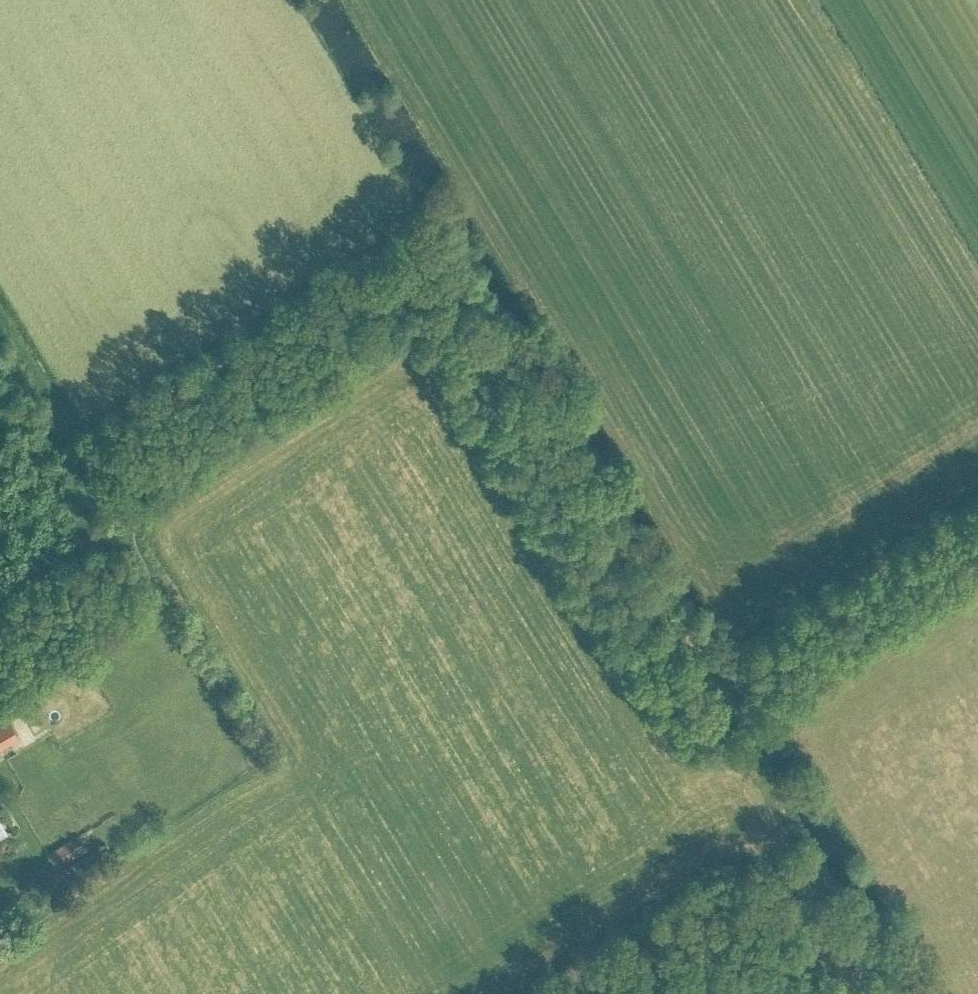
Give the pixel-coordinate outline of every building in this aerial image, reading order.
[(19,730),(12,718),(0,725),(0,742),(19,730)] [(84,829),(72,835),(81,852),(92,846),(84,829)] [(76,852),(65,834),(47,845),(58,863),(76,852)]
